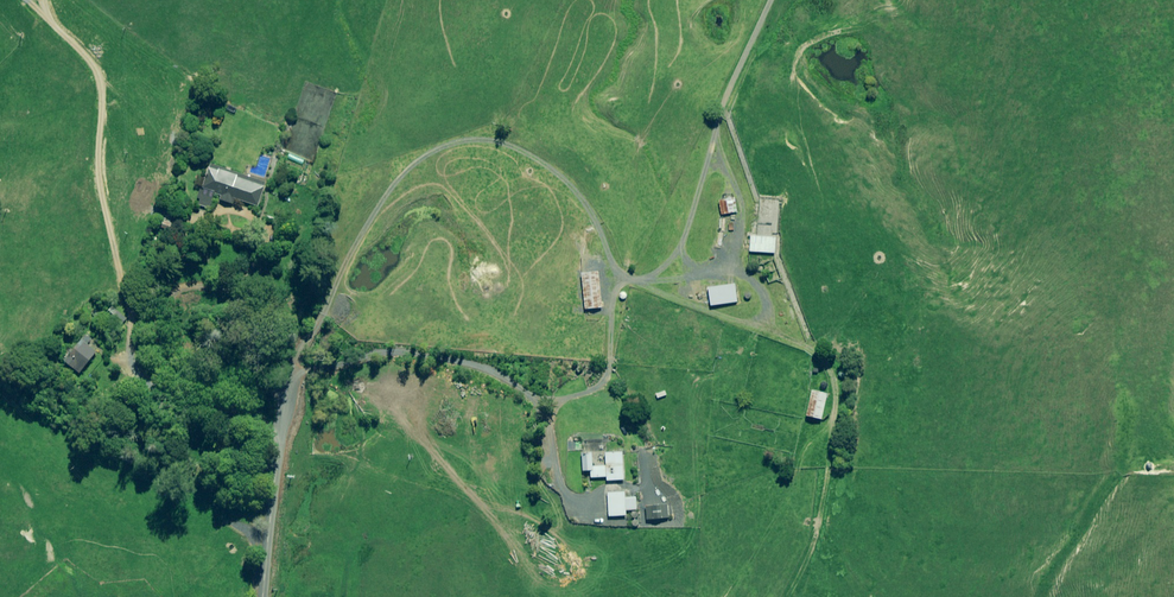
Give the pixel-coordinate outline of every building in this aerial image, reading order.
[(266,182),(211,164),(203,187),(202,186),(198,198),(201,199),(199,205),(210,209),(215,193),(222,195),(220,200),(233,204),(235,198),(258,206),(266,182)] [(735,197),(718,200),(721,215),(738,213),(735,197)] [(172,224),(161,220),(158,226),(169,230),(172,224)] [(776,238),(751,236),(750,251),(775,253),(776,238)] [(602,308),(599,271),(582,273),(585,309),(602,308)] [(738,302),(735,284),(708,288),(711,306),(738,302)] [(86,335),(82,340),(65,362),(80,373),(97,352),(88,345),(92,340),(86,335)] [(828,394),(812,390),(806,416),(822,420),(828,394)] [(625,480),(623,452),(606,453),(606,466),(593,467),(592,452),(582,452),(583,471),(591,471),(591,478),(607,477),(607,481),(625,480)] [(608,517),(627,516),(627,510),(634,510),(634,506),(637,506),(636,497),(626,497),(625,491),(607,492),(608,517)]
